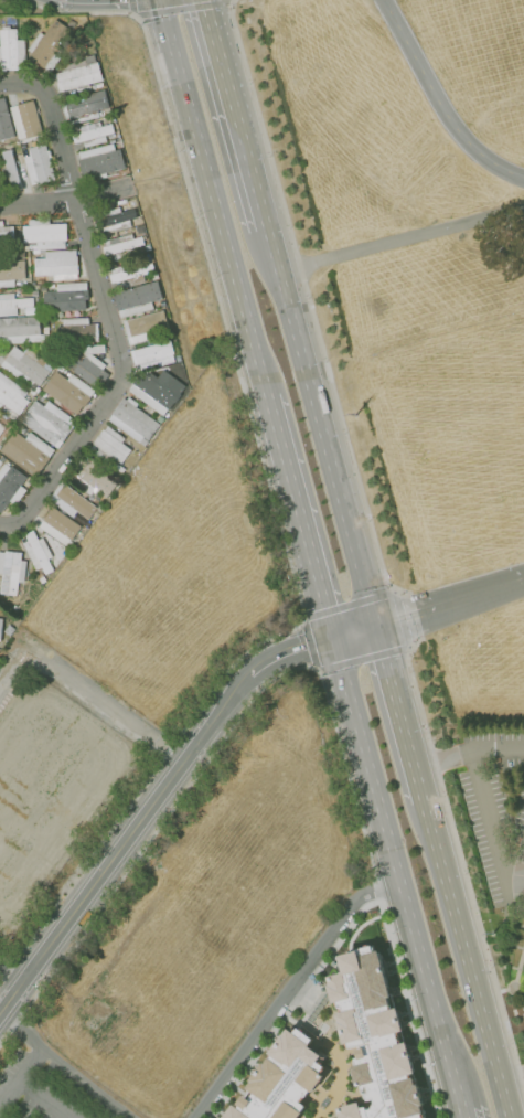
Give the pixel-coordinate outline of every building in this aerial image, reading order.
[(51,72),(45,67),(44,68),(29,57),(32,53),(28,50),(41,32),(44,35),(56,19),(72,30),(63,42),(69,45),(51,72)] [(2,65),(0,65),(0,46),(1,46),(0,30),(3,30),(3,26),(10,25),(10,29),(17,29),(17,40),(25,39),(26,67),(19,67),(19,68),(2,70),(2,65)] [(60,93),(54,73),(63,71),(62,66),(85,60),(86,65),(98,62),(104,79),(89,84),(90,90),(78,94),(76,87),(60,93)] [(71,125),(69,119),(66,120),(62,105),(66,104),(65,100),(105,89),(110,107),(97,110),(99,117),(71,125)] [(15,136),(0,140),(0,98),(4,96),(15,136)] [(26,138),(25,137),(19,139),(10,107),(34,100),(43,134),(26,138)] [(85,148),(83,141),(75,143),(73,134),(81,132),(78,127),(99,121),(100,127),(111,124),(114,132),(105,135),(106,142),(85,148)] [(46,181),(31,185),(23,158),(31,156),(29,148),(45,143),(55,179),(46,181)] [(83,179),(78,160),(81,159),(78,152),(114,143),(115,150),(120,149),(126,168),(83,179)] [(9,190),(19,189),(12,149),(2,150),(9,190)] [(106,234),(101,217),(109,215),(107,211),(118,207),(120,213),(133,209),(136,217),(129,220),(131,226),(106,234)] [(36,249),(36,242),(23,243),(23,225),(28,225),(28,220),(50,219),(50,224),(66,223),(67,241),(64,241),(64,248),(36,249)] [(14,241),(0,242),(0,226),(13,225),(14,241)] [(115,260),(113,254),(105,256),(103,247),(105,246),(104,242),(131,233),(133,238),(142,236),(145,245),(133,248),(136,255),(115,260)] [(53,280),(53,275),(35,276),(34,259),(46,258),(45,252),(76,249),(76,256),(77,256),(78,274),(77,274),(77,279),(53,280)] [(15,285),(15,279),(23,278),(23,252),(14,252),(14,259),(0,260),(0,285),(15,285)] [(117,289),(116,283),(111,283),(109,275),(111,274),(110,268),(127,265),(128,269),(152,263),(154,271),(143,274),(145,281),(117,289)] [(44,312),(44,307),(40,307),(40,296),(44,296),(43,292),(57,291),(56,284),(86,281),(87,289),(88,289),(89,299),(86,299),(86,310),(44,312)] [(120,318),(118,311),(117,311),(113,292),(158,281),(162,299),(152,301),(153,309),(120,318)] [(15,316),(0,316),(0,294),(14,294),(14,299),(33,298),(33,307),(24,307),(24,309),(20,310),(20,307),(15,308),(15,316)] [(129,344),(122,321),(163,310),(170,334),(129,344)] [(44,341),(0,343),(0,319),(40,316),(41,334),(43,334),(44,341)] [(58,343),(57,327),(63,327),(63,319),(88,317),(88,324),(98,323),(99,341),(58,343)] [(136,373),(130,351),(133,350),(171,340),(174,353),(172,354),(174,362),(136,373)] [(97,391),(65,365),(76,350),(82,354),(82,345),(104,345),(105,353),(90,353),(106,365),(103,370),(109,374),(97,391)] [(30,388),(0,365),(14,347),(23,353),(28,349),(39,356),(35,362),(50,372),(40,386),(34,382),(30,388)] [(162,416),(128,391),(132,384),(133,385),(139,377),(142,380),(149,372),(158,377),(163,370),(185,386),(180,394),(181,395),(175,403),(174,402),(169,409),(168,409),(162,416)] [(76,415),(43,390),(56,371),(67,380),(72,373),(95,391),(90,396),(92,397),(84,407),(83,407),(76,415)] [(14,420),(0,410),(0,372),(28,392),(24,397),(29,402),(19,415),(14,420)] [(34,398),(38,394),(43,398),(41,403),(34,398)] [(145,446),(108,420),(113,414),(124,397),(127,400),(129,397),(138,404),(136,407),(160,425),(149,441),(142,437),(142,438),(148,441),(145,446)] [(44,406),(49,401),(77,420),(58,448),(21,422),(35,400),(44,406)] [(121,465),(109,456),(106,462),(89,450),(94,444),(93,443),(103,429),(104,430),(108,425),(125,438),(121,443),(131,450),(121,465)] [(35,476),(1,449),(14,432),(25,439),(31,432),(54,450),(49,457),(50,458),(43,467),(42,467),(35,476)] [(98,501),(68,479),(83,458),(87,461),(90,457),(106,468),(103,472),(117,483),(106,498),(95,490),(95,491),(101,496),(98,501)] [(1,512),(0,511),(0,471),(6,464),(10,467),(12,465),(28,477),(21,486),(26,490),(15,504),(10,501),(1,512)] [(88,520),(77,511),(73,517),(49,499),(62,481),(97,508),(88,520)] [(78,523),(50,507),(36,528),(66,544),(78,523)] [(45,574),(42,567),(35,571),(22,544),(28,541),(24,534),(33,530),(39,540),(43,537),(52,556),(47,558),(54,571),(45,574)] [(17,596),(0,594),(2,574),(0,574),(0,551),(4,552),(6,551),(22,553),(21,561),(26,561),(24,583),(19,582),(17,596)] [(42,584),(38,575),(43,573),(46,581),(42,584)] [(10,636),(3,631),(9,625),(14,629),(10,636)] [(349,1043),(350,1048),(362,1045),(363,1048),(357,1051),(360,1058),(355,1060),(357,1066),(352,1067),(357,1088),(362,1087),(364,1094),(366,1094),(368,1099),(375,1098),(377,1108),(367,1110),(366,1106),(361,1107),(359,1101),(338,1108),(341,1117),(427,1117),(426,1115),(428,1115),(407,1042),(402,1043),(398,1033),(405,1031),(398,1007),(395,1008),(379,950),(375,951),(374,945),(333,956),(339,972),(325,976),(344,1044),(349,1043)] [(324,1066),(319,1063),(323,1055),(309,1045),(313,1039),(299,1029),(295,1033),(288,1028),(221,1117),(299,1117),(307,1107),(300,1103),(304,1096),(307,1097),(311,1090),(313,1093),(324,1076),(320,1073),(324,1066)]
